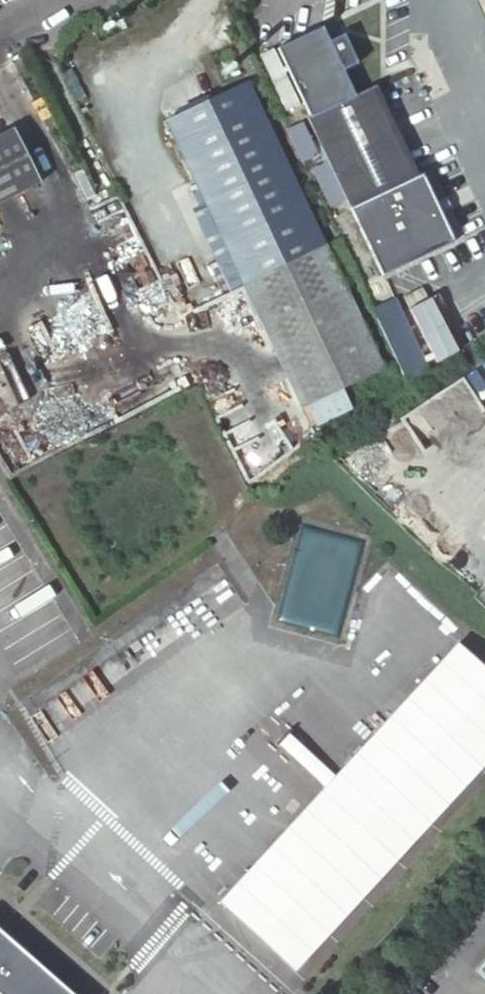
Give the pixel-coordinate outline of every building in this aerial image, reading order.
[(329,46),(323,32),(277,53),(308,121),(353,100),(343,76),(357,69),(344,39),(329,46)] [(167,122),(243,284),(322,245),(246,85),(167,122)] [(353,100),(308,121),(306,122),(325,163),(343,202),(347,211),(417,179),(375,89),(353,100)] [(302,126),(286,133),(301,164),(316,157),(302,126)] [(0,136),(0,193),(36,175),(14,129),(0,136)] [(343,202),(325,163),(309,171),(327,209),(343,202)] [(417,179),(347,211),(380,278),(453,244),(440,217),(450,212),(444,199),(434,204),(421,176),(417,179)] [(322,245),(243,284),(300,406),(342,387),(381,368),(322,245)] [(383,289),(365,297),(370,308),(388,300),(383,289)] [(433,290),(409,298),(430,358),(454,350),(433,290)] [(369,311),(406,389),(428,375),(392,301),(369,311)] [(342,387),(300,406),(308,423),(350,403),(342,387)] [(316,931),(317,933),(333,947),(484,781),(484,651),(475,643),(258,879),(316,931)] [(281,970),(316,931),(258,879),(222,917),(281,970)] [(0,929),(0,993),(75,993),(0,929)] [(317,933),(309,942),(325,956),(333,947),(317,933)]
